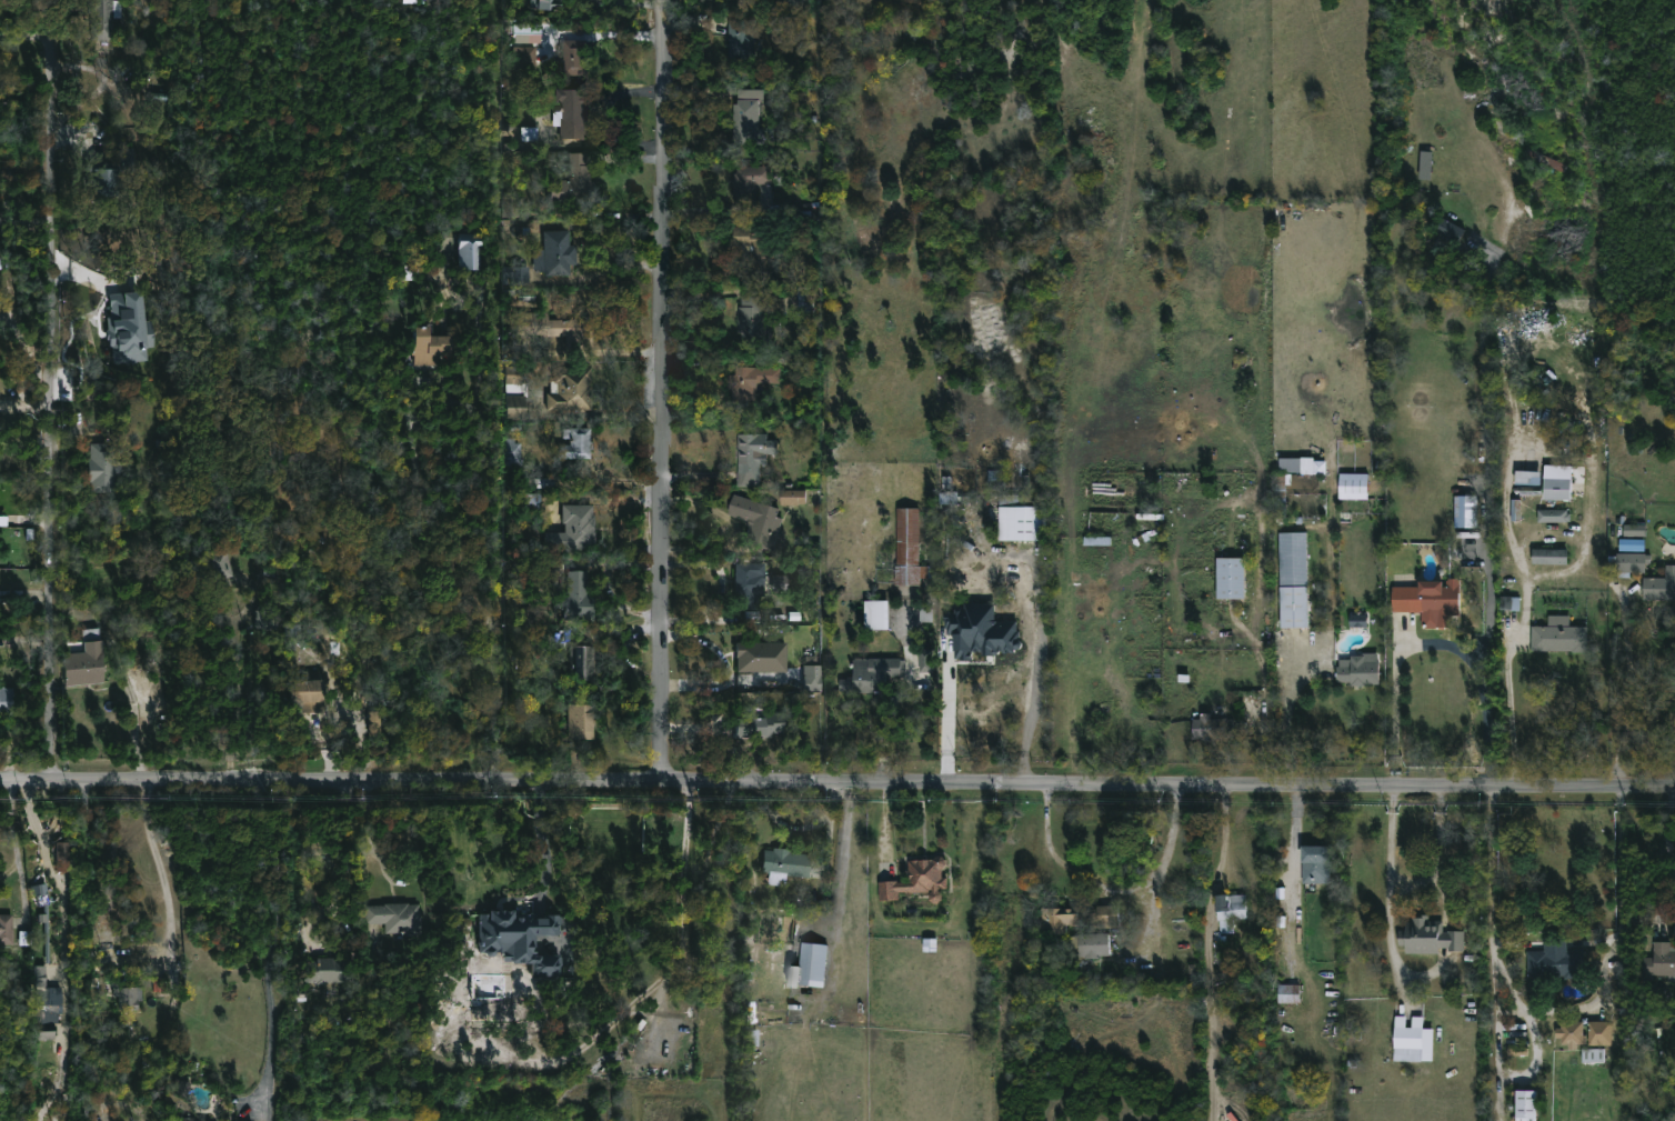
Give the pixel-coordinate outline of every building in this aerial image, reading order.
[(91,12),(91,0),(117,0),(117,1),(116,38),(93,38),(94,12),(91,12)] [(557,10),(557,0),(538,0),(537,9),(557,10)] [(753,56),(725,56),(726,20),(753,21),(753,56)] [(541,24),(514,23),(514,43),(541,43),(541,24)] [(581,46),(581,60),(584,60),(584,77),(558,76),(559,40),(581,40),(581,46)] [(533,49),(532,70),(510,69),(511,44),(533,46),(533,49)] [(584,110),(582,139),(559,138),(559,124),(556,123),(556,103),(552,103),(552,89),(584,90),(584,110)] [(756,132),(732,132),(732,99),(734,99),(734,89),(761,89),(761,100),(756,100),(756,132)] [(538,141),(538,127),(523,128),(523,142),(538,141)] [(123,167),(135,167),(135,148),(123,148),(123,167)] [(590,173),(589,181),(594,181),(593,206),(544,204),(545,179),(568,179),(568,152),(583,152),(583,172),(590,173)] [(1433,152),(1420,152),(1419,180),(1432,181),(1433,152)] [(754,203),(731,204),(729,168),(760,166),(761,184),(753,184),(754,203)] [(128,168),(127,199),(94,200),(92,198),(92,167),(128,168)] [(1465,228),(1442,222),(1437,237),(1461,244),(1465,228)] [(749,229),(749,232),(773,233),(773,247),(780,247),(780,257),(773,256),(773,274),(746,274),(748,256),(743,254),(743,246),(730,246),(730,227),(749,227),(749,229)] [(568,230),(569,247),(574,247),(575,266),(566,266),(566,276),(542,277),(542,268),(531,268),(531,248),(543,248),(542,230),(568,230)] [(477,233),(475,270),(451,269),(451,232),(477,233)] [(528,283),(501,283),(501,267),(528,267),(528,283)] [(109,294),(113,364),(148,362),(147,347),(154,347),(153,320),(144,321),(142,292),(109,294)] [(768,299),(765,338),(736,337),(736,307),(739,307),(739,298),(768,299)] [(545,312),(545,319),(591,319),(591,343),(511,343),(510,312),(545,312)] [(428,326),(428,336),(452,336),(452,353),(439,353),(439,366),(411,366),(411,326),(428,326)] [(519,391),(503,391),(503,364),(520,364),(519,391)] [(591,382),(590,411),(545,410),(545,392),(559,392),(559,382),(553,381),(554,366),(593,367),(593,380),(591,382)] [(778,368),(778,383),(755,383),(754,401),(730,400),(730,389),(726,389),(728,374),(733,376),(733,367),(778,368)] [(520,420),(500,420),(500,396),(520,396),(520,420)] [(589,429),(588,441),(591,441),(591,450),(589,450),(588,459),(555,458),(556,444),(568,446),(568,439),(561,439),(561,429),(589,429)] [(764,434),(764,441),(776,440),(776,454),(765,454),(765,464),(759,464),(759,488),(736,488),(736,434),(764,434)] [(513,438),(513,442),(519,442),(519,468),(500,468),(500,443),(502,443),(502,438),(513,438)] [(122,446),(121,492),(93,492),(94,483),(92,483),(92,458),(94,458),(96,443),(122,446)] [(1279,459),(1279,474),(1326,474),(1326,460),(1279,459)] [(1541,486),(1541,472),(1516,472),(1515,485),(1541,486)] [(1367,500),(1337,499),(1338,473),(1367,474),(1367,500)] [(1285,519),(1274,519),(1274,474),(1285,474),(1285,519)] [(1275,474),(1275,494),(1300,495),(1301,475),(1275,474)] [(1569,500),(1543,500),(1543,479),(1571,480),(1569,500)] [(1541,495),(1541,486),(1519,487),(1520,496),(1541,495)] [(807,505),(806,491),(781,491),(782,506),(807,505)] [(775,537),(772,547),(744,537),(748,528),(745,527),(748,521),(725,513),(732,494),(778,509),(774,517),(781,519),(775,537)] [(1477,529),(1454,529),(1454,497),(1477,497),(1477,529)] [(591,506),(591,514),(594,514),(593,542),(588,542),(588,549),(568,549),(566,552),(543,552),(543,533),(563,533),(563,524),(560,523),(560,504),(591,506)] [(917,508),(917,567),(931,567),(931,579),(919,579),(919,587),(893,587),(893,565),(896,565),(895,508),(917,508)] [(1040,508),(1040,541),(1005,541),(1005,508),(1040,508)] [(1567,510),(1567,514),(1571,514),(1571,522),(1537,522),(1537,510),(1567,510)] [(1244,559),(1244,600),(1215,600),(1216,559),(1207,559),(1208,518),(1250,518),(1248,559),(1244,559)] [(1624,537),(1645,537),(1646,526),(1624,525),(1624,537)] [(1307,629),(1280,630),(1278,533),(1306,533),(1307,629)] [(1084,546),(1110,545),(1110,538),(1083,539),(1084,546)] [(1567,550),(1567,565),(1532,564),(1532,549),(1567,550)] [(247,578),(238,580),(239,585),(228,589),(227,583),(218,585),(215,578),(203,581),(198,561),(240,551),(247,578)] [(1645,554),(1651,556),(1651,564),(1646,564),(1646,573),(1629,573),(1629,579),(1618,578),(1616,570),(1607,570),(1607,557),(1616,557),(1616,554),(1645,554)] [(753,609),(733,609),(733,562),(762,563),(763,577),(753,577),(753,609)] [(1666,565),(1674,565),(1674,600),(1643,600),(1643,578),(1666,578),(1666,565)] [(583,572),(583,595),(590,595),(589,615),(558,615),(558,593),(563,593),(563,572),(583,572)] [(772,589),(788,590),(788,575),(773,575),(772,589)] [(1460,580),(1460,615),(1450,614),(1450,629),(1436,629),(1436,613),(1392,613),(1392,588),(1418,588),(1418,583),(1437,584),(1437,587),(1448,587),(1448,579),(1460,580)] [(886,631),(863,631),(863,602),(886,602),(886,631)] [(933,623),(933,610),(920,609),(919,623),(933,623)] [(288,611),(287,631),(262,630),(262,611),(288,611)] [(1368,615),(1350,615),(1349,628),(1368,628),(1368,615)] [(1569,617),(1569,628),(1587,628),(1587,654),(1531,652),(1532,627),(1547,627),(1547,615),(1569,617)] [(103,637),(103,640),(107,640),(109,680),(96,680),(96,684),(67,685),(66,652),(72,652),(71,641),(87,640),(86,628),(102,628),(103,637)] [(781,642),(779,669),(759,668),(758,672),(734,672),(734,659),(732,659),(733,641),(781,642)] [(588,647),(588,670),(598,670),(598,683),(568,682),(568,647),(588,647)] [(972,648),(972,653),(976,653),(976,663),(973,663),(973,671),(954,671),(954,648),(972,648)] [(919,673),(931,674),(932,650),(919,650),(919,673)] [(1378,654),(1378,685),(1350,687),(1350,683),(1335,683),(1336,667),(1340,667),(1340,659),(1351,659),(1351,655),(1362,655),(1362,653),(1378,654)] [(804,690),(820,690),(820,656),(804,656),(804,690)] [(899,660),(903,661),(903,677),(883,677),(883,693),(839,692),(839,680),(846,680),(846,679),(852,679),(852,670),(867,670),(867,660),(899,660)] [(320,672),(320,682),(333,682),(333,709),(323,709),(323,713),(309,713),(309,708),(299,708),(299,682),(302,682),(302,672),(320,672)] [(16,717),(0,716),(0,688),(17,689),(16,717)] [(589,704),(589,713),(590,713),(591,740),(566,740),(566,705),(589,704)] [(769,733),(769,737),(733,738),(733,737),(730,737),(730,720),(761,719),(761,710),(781,710),(781,733),(769,733)] [(1210,714),(1210,720),(1233,720),(1232,741),(1206,741),(1206,742),(1203,742),(1203,740),(1191,740),(1192,720),(1198,721),(1198,714),(1210,714)] [(57,872),(70,872),(70,842),(56,842),(57,872)] [(789,850),(789,852),(810,854),(808,879),(788,875),(786,884),(766,881),(768,873),(760,872),(762,850),(772,851),(773,848),(789,850)] [(1328,848),(1328,884),(1302,884),(1302,864),(1300,864),(1300,848),(1328,848)] [(941,855),(942,859),(944,859),(944,868),(940,868),(941,877),(946,877),(946,888),(936,889),(936,891),(940,894),(941,898),(936,902),(931,902),(926,900),(926,890),(897,891),(897,899),(877,900),(876,881),(907,881),(906,860),(934,859),(934,855),(941,855)] [(33,896),(48,893),(45,883),(31,887),(33,896)] [(1245,897),(1245,919),(1233,919),(1233,930),(1220,930),(1220,921),(1216,921),(1215,912),(1214,913),(1214,897),(1245,897)] [(407,902),(407,903),(417,903),(418,931),(384,932),(383,922),(364,923),(363,905),(407,902)] [(1116,905),(1117,927),(1089,928),(1089,933),(1107,932),(1109,953),(1097,954),(1099,958),(1086,959),(1086,955),(1071,955),(1070,937),(1075,935),(1074,933),(1039,934),(1039,920),(1041,920),(1041,908),(1089,905),(1089,909),(1096,908),(1096,905),(1116,905)] [(560,913),(479,912),(479,955),(503,955),(503,963),(533,963),(533,976),(560,977),(560,955),(536,955),(536,936),(560,936),(560,913)] [(16,944),(0,944),(0,914),(16,914),(16,944)] [(1442,931),(1464,931),(1463,951),(1452,951),(1452,948),(1438,948),(1437,953),(1404,953),(1404,945),(1397,945),(1397,931),(1404,931),(1404,922),(1412,922),(1412,917),(1416,918),(1416,914),(1428,914),(1428,920),(1442,921),(1442,931)] [(1671,947),(1674,947),(1674,981),(1667,981),(1668,975),(1653,975),(1653,981),(1642,980),(1642,957),(1652,957),(1653,941),(1671,942),(1671,947)] [(826,944),(822,987),(796,983),(795,987),(784,985),(786,964),(796,965),(799,942),(826,944)] [(1563,949),(1582,949),(1583,979),(1564,979),(1564,977),(1527,977),(1526,951),(1563,949)] [(329,958),(338,958),(339,982),(300,983),(300,960),(313,960),(313,958),(329,958)] [(1298,1003),(1276,1003),(1276,984),(1298,984),(1298,1003)] [(138,988),(139,999),(141,999),(141,1010),(121,1010),(121,997),(117,997),(117,988),(138,988)] [(49,1022),(39,1022),(39,995),(61,997),(61,1014),(51,1014),(51,1017),(49,1017),(49,1022)] [(1410,1028),(1411,1028),(1412,1017),(1422,1018),(1422,1029),(1433,1030),(1432,1061),(1411,1060),(1411,1054),(1400,1054),(1400,1060),(1394,1060),(1394,1054),(1393,1054),(1395,1015),(1405,1017),(1405,1028),(1410,1028)] [(1611,1045),(1587,1045),(1587,1021),(1611,1021),(1611,1045)] [(1583,1047),(1583,1024),(1557,1024),(1558,1039),(1561,1039),(1561,1047),(1583,1047)] [(191,1084),(179,1080),(174,1094),(186,1098),(191,1084)] [(1536,1090),(1536,1120),(1515,1120),(1515,1090),(1536,1090)]
